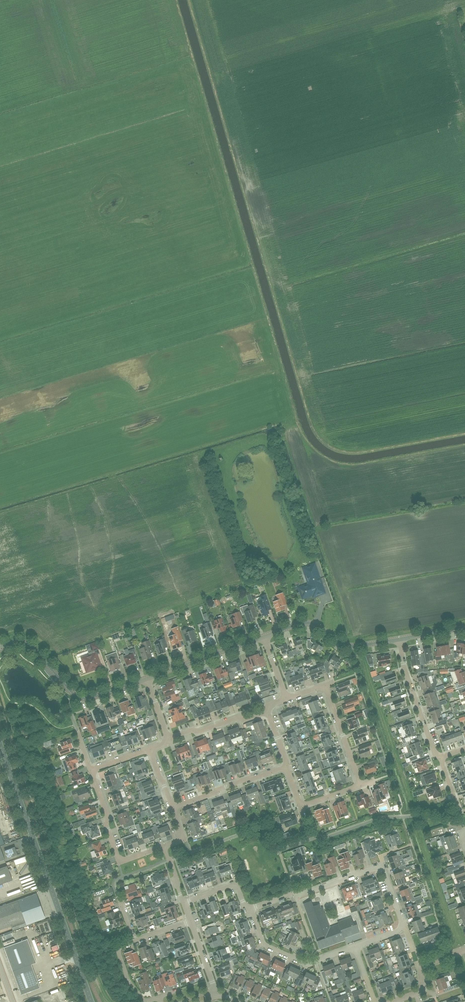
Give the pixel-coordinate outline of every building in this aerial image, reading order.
[(313,597),(325,593),(315,564),(303,568),(308,583),(300,587),(299,584),(295,586),(297,593),(300,592),(303,599),(312,595),(313,597)] [(276,595),(278,600),(274,602),(277,612),(284,609),(283,606),(287,605),(285,600),(282,593),(276,595)] [(268,615),(269,613),(268,610),(271,609),(266,594),(262,596),(264,599),(257,601),(259,606),(258,606),(259,609),(260,609),(262,615),(264,616),(265,616),(267,616),(268,615)] [(213,608),(216,606),(221,605),(219,599),(214,601),(211,602),(213,608)] [(245,614),(248,622),(255,620),(254,618),(257,616),(253,605),(248,606),(247,605),(240,608),(242,615),(245,614)] [(239,612),(233,614),(234,618),(230,619),(233,628),(240,625),(238,621),(242,620),(239,612)] [(212,623),(214,629),(217,628),(218,629),(220,628),(221,632),(226,630),(225,626),(224,626),(221,618),(215,621),(212,623)] [(209,632),(212,630),(210,622),(203,625),(204,628),(201,630),(204,638),(210,636),(209,632)] [(179,641),(182,640),(178,627),(174,628),(172,629),(174,635),(169,637),(174,649),(181,646),(179,641)] [(197,641),(193,630),(189,632),(188,628),(182,631),(184,638),(186,642),(189,641),(190,643),(197,641)] [(158,644),(155,645),(159,654),(162,653),(165,652),(164,649),(167,647),(166,644),(164,639),(157,641),(158,644)] [(294,642),(296,649),(293,650),(295,656),(298,654),(300,653),(299,650),(303,649),(300,639),(294,642)] [(311,648),(319,653),(323,648),(315,642),(314,643),(311,641),(311,640),(307,640),(307,648),(308,648),(310,650),(311,648)] [(153,652),(149,641),(142,643),(144,648),(140,649),(144,660),(151,657),(150,653),(153,652)] [(97,642),(90,644),(92,652),(95,651),(99,649),(97,642)] [(454,658),(456,658),(456,657),(459,657),(459,653),(463,654),(464,644),(463,644),(463,643),(458,643),(458,644),(458,643),(457,653),(454,652),(454,655),(454,658)] [(279,647),(283,656),(287,655),(288,657),(290,657),(294,656),(292,650),(288,652),(286,644),(279,647)] [(444,655),(448,655),(448,658),(450,658),(450,662),(454,662),(454,658),(454,655),(450,655),(449,645),(447,645),(446,645),(444,645),(444,646),(443,646),(444,655)] [(437,651),(434,651),(436,660),(441,659),(441,656),(444,655),(443,646),(441,646),(439,646),(438,647),(437,647),(437,651)] [(426,657),(422,658),(423,664),(429,663),(429,660),(433,660),(431,648),(424,649),(426,657)] [(133,654),(136,653),(134,649),(128,651),(130,654),(123,656),(123,654),(121,655),(123,661),(125,662),(125,661),(127,666),(136,662),(133,654)] [(417,666),(423,664),(422,658),(419,659),(417,651),(411,652),(413,661),(412,661),(411,661),(412,666),(412,665),(417,665),(417,666)] [(119,668),(116,660),(119,659),(117,652),(110,654),(112,659),(108,661),(112,671),(119,668)] [(82,658),(85,667),(86,666),(88,671),(100,667),(97,661),(98,660),(96,653),(89,656),(82,658)] [(259,664),(260,667),(266,665),(264,660),(262,656),(259,657),(258,654),(257,655),(256,654),(254,655),(254,656),(252,656),(256,665),(259,664)] [(330,665),(334,667),(337,669),(341,663),(338,661),(339,658),(334,655),(329,662),(326,660),(324,664),(325,667),(326,672),(327,673),(330,672),(329,668),(330,665)] [(389,656),(389,655),(381,657),(381,656),(377,656),(379,666),(383,666),(383,665),(391,663),(390,659),(391,659),(391,656),(389,656)] [(245,662),(248,671),(254,669),(252,667),(256,665),(252,656),(251,657),(250,656),(248,657),(248,658),(247,658),(248,661),(245,662)] [(243,671),(239,661),(234,663),(238,674),(241,673),(241,674),(243,673),(243,671)] [(229,666),(226,667),(231,680),(235,679),(234,677),(239,676),(238,674),(234,663),(233,663),(233,662),(229,663),(229,664),(229,666)] [(318,667),(314,669),(318,678),(323,676),(322,673),(326,672),(325,667),(324,664),(323,662),(319,664),(317,665),(318,667)] [(224,677),(224,676),(228,675),(226,669),(222,670),(221,667),(215,669),(218,679),(224,677)] [(311,670),(310,667),(308,668),(307,667),(305,668),(307,674),(306,674),(307,679),(311,678),(312,680),(318,678),(314,669),(311,670)] [(299,674),(295,675),(299,685),(305,683),(302,675),(305,674),(302,668),(299,669),(300,671),(298,671),(299,674)] [(457,680),(464,677),(464,671),(462,672),(461,669),(455,671),(455,672),(450,672),(453,682),(457,680)] [(418,678),(420,684),(432,680),(431,676),(432,676),(430,671),(422,672),(424,676),(418,678)] [(386,672),(379,675),(382,681),(385,680),(387,683),(397,680),(396,677),(395,673),(395,674),(394,673),(387,676),(386,672)] [(213,680),(211,674),(207,676),(205,673),(199,675),(203,684),(204,686),(205,687),(206,686),(207,685),(206,683),(209,682),(213,680)] [(299,685),(295,675),(292,677),(291,673),(285,675),(287,681),(291,680),(293,687),(299,685)] [(259,684),(260,688),(269,684),(267,679),(264,680),(263,676),(254,680),(256,685),(259,684)] [(457,680),(459,683),(455,684),(457,689),(464,687),(463,684),(464,683),(464,677),(457,680)] [(189,693),(195,691),(196,691),(195,687),(199,686),(197,680),(191,682),(190,678),(184,680),(187,690),(189,693)] [(435,688),(433,683),(432,680),(420,684),(422,690),(428,687),(429,690),(435,688)] [(177,690),(173,681),(166,684),(167,687),(162,689),(164,694),(177,690)] [(339,696),(345,694),(345,696),(352,694),(350,688),(351,688),(349,681),(338,685),(339,689),(337,690),(339,696)] [(271,690),(269,684),(260,688),(261,691),(258,692),(260,698),(269,694),(268,691),(271,690)] [(390,685),(383,687),(385,694),(390,692),(391,696),(401,692),(400,689),(401,689),(400,686),(399,686),(392,688),(390,685)] [(249,693),(247,687),(244,688),(245,691),(238,693),(243,705),(248,703),(245,694),(246,693),(246,694),(249,693)] [(424,695),(426,701),(435,697),(438,697),(435,688),(429,690),(430,693),(424,695)] [(171,698),(172,702),(180,699),(177,690),(164,694),(166,700),(171,698)] [(243,705),(238,693),(239,695),(234,697),(237,707),(243,705)] [(142,696),(135,698),(137,702),(135,703),(137,708),(144,705),(146,710),(149,708),(145,697),(142,698),(142,696)] [(342,705),(345,713),(355,710),(353,704),(358,702),(356,697),(349,699),(344,701),(345,704),(342,705)] [(395,697),(388,700),(389,703),(393,702),(395,708),(406,705),(405,702),(405,701),(404,698),(403,699),(403,698),(396,701),(395,697)] [(438,697),(435,697),(426,701),(428,707),(430,706),(431,709),(435,707),(441,705),(439,699),(438,697)] [(310,709),(321,704),(321,703),(320,702),(319,702),(319,699),(313,701),(312,698),(305,701),(306,704),(308,703),(310,709)] [(223,712),(224,711),(220,702),(219,699),(215,701),(216,704),(215,704),(218,714),(219,714),(223,713),(223,712)] [(208,708),(211,706),(209,700),(206,701),(206,702),(205,702),(206,705),(201,707),(201,709),(202,709),(205,718),(211,716),(208,708)] [(230,710),(226,700),(220,702),(224,711),(224,712),(225,712),(229,711),(230,710)] [(130,707),(128,701),(120,703),(123,713),(127,711),(129,715),(135,713),(133,706),(130,707)] [(171,713),(172,716),(182,712),(181,710),(182,709),(181,706),(183,706),(182,703),(175,705),(176,708),(169,710),(170,713),(171,713)] [(317,712),(322,710),(322,708),(322,707),(322,706),(321,705),(321,704),(310,709),(313,717),(318,715),(317,712)] [(432,718),(441,714),(440,711),(443,711),(441,705),(435,707),(436,710),(430,712),(432,718)] [(116,718),(116,716),(116,715),(120,713),(118,708),(113,709),(112,706),(106,708),(110,718),(111,719),(113,720),(115,719),(116,718)] [(293,708),(291,709),(295,721),(300,719),(301,721),(304,720),(300,709),(297,709),(294,710),(293,708)] [(199,720),(205,718),(202,709),(201,709),(196,711),(199,720)] [(286,711),(289,720),(290,720),(289,719),(294,718),(295,721),(291,709),(291,710),(286,711)] [(399,710),(393,712),(394,715),(397,714),(400,721),(410,717),(409,714),(410,714),(409,711),(408,711),(408,710),(400,713),(399,710)] [(101,724),(107,722),(104,712),(101,714),(100,711),(94,713),(97,722),(100,721),(101,724)] [(282,714),(283,720),(281,721),(282,725),(285,724),(284,722),(289,720),(286,711),(284,712),(284,713),(282,714)] [(183,715),(182,712),(172,716),(173,719),(172,719),(173,722),(180,719),(181,722),(188,720),(187,717),(185,718),(184,715),(183,715)] [(441,724),(448,722),(446,716),(442,718),(441,714),(432,718),(434,724),(440,721),(441,724)] [(82,727),(86,726),(88,728),(89,727),(90,731),(95,729),(92,722),(89,723),(86,716),(85,716),(85,715),(82,716),(82,717),(79,718),(82,727)] [(318,715),(313,717),(315,725),(327,720),(326,719),(326,718),(325,718),(324,715),(324,716),(319,717),(318,715)] [(354,717),(347,720),(351,729),(357,727),(360,726),(357,719),(355,720),(354,717)] [(327,721),(327,720),(315,725),(318,733),(326,730),(325,727),(328,726),(327,724),(327,723),(327,722),(327,721)] [(150,727),(147,728),(150,737),(156,735),(154,729),(157,728),(154,721),(149,723),(150,727)] [(253,724),(255,729),(263,726),(264,726),(264,725),(263,721),(262,721),(253,724)] [(403,722),(395,725),(397,729),(400,728),(402,733),(405,732),(414,729),(412,723),(404,726),(403,722)] [(150,737),(147,728),(141,730),(140,726),(137,727),(138,729),(140,734),(142,733),(144,739),(150,737)] [(245,738),(244,734),(241,735),(238,726),(233,728),(236,737),(237,741),(240,740),(241,741),(242,740),(243,743),(247,742),(245,738)] [(263,726),(255,729),(253,730),(255,735),(265,731),(263,726)] [(236,737),(233,728),(228,730),(231,740),(229,741),(231,747),(234,746),(232,743),(237,741),(236,737)] [(353,736),(356,744),(360,743),(360,742),(367,740),(365,734),(368,733),(366,728),(357,731),(358,734),(353,736)] [(459,742),(461,741),(460,739),(463,738),(460,728),(454,730),(456,733),(459,742)] [(138,729),(130,732),(130,735),(133,743),(134,743),(134,744),(139,743),(138,742),(139,741),(137,736),(140,735),(140,734),(138,729)] [(405,732),(402,733),(404,739),(401,740),(403,743),(413,739),(412,736),(416,734),(414,729),(405,732)] [(265,731),(255,735),(254,735),(256,740),(254,741),(255,744),(260,742),(259,739),(267,737),(265,731)] [(130,735),(129,732),(121,735),(123,741),(126,739),(128,745),(133,743),(130,735)] [(288,740),(297,737),(295,732),(287,734),(288,737),(287,738),(288,740)] [(319,734),(322,742),(333,738),(333,737),(332,736),(331,733),(325,735),(324,732),(319,734)] [(226,741),(223,733),(218,735),(221,743),(226,741)] [(440,738),(443,745),(446,744),(446,746),(449,745),(444,733),(442,734),(443,737),(440,738)] [(445,735),(444,733),(449,745),(454,743),(451,735),(450,733),(445,735)] [(123,741),(121,735),(121,734),(118,736),(118,737),(113,739),(116,749),(117,749),(117,750),(122,749),(121,748),(122,747),(120,742),(123,741)] [(215,745),(221,743),(218,735),(212,737),(215,745)] [(106,736),(102,737),(104,741),(106,747),(109,746),(111,751),(112,751),(112,752),(116,751),(116,750),(116,749),(113,739),(107,740),(106,736)] [(297,737),(288,740),(290,745),(299,742),(297,737)] [(203,740),(200,741),(204,750),(207,749),(207,751),(210,750),(211,752),(214,751),(211,744),(208,745),(206,738),(203,739),(203,740)] [(325,751),(330,749),(329,746),(335,744),(334,742),(334,741),(334,740),(333,739),(333,738),(322,742),(325,751)] [(62,747),(58,748),(60,755),(70,751),(69,748),(73,747),(70,739),(60,743),(62,747)] [(103,748),(106,747),(104,741),(96,744),(100,755),(100,756),(105,755),(104,754),(105,754),(103,748)] [(198,742),(197,741),(194,742),(197,749),(194,750),(197,758),(200,757),(199,755),(202,754),(201,751),(204,750),(200,741),(198,742)] [(407,749),(408,752),(421,747),(419,742),(411,745),(409,741),(402,744),(403,747),(406,746),(407,749)] [(291,750),(301,747),(299,742),(290,745),(291,750)] [(360,750),(359,751),(361,758),(371,754),(368,748),(371,747),(370,743),(359,747),(360,750)] [(90,745),(86,746),(89,753),(92,752),(94,757),(95,757),(95,758),(99,757),(99,756),(100,755),(96,744),(90,746),(90,745)] [(185,757),(188,756),(188,757),(191,756),(192,758),(194,757),(192,751),(190,752),(187,744),(184,745),(184,747),(182,748),(185,757)] [(301,747),(291,750),(292,752),(294,752),(295,754),(302,752),(301,749),(303,748),(302,746),(301,747)] [(178,756),(175,757),(177,763),(180,762),(179,759),(185,757),(182,748),(179,749),(178,747),(175,749),(178,756)] [(423,753),(421,747),(408,752),(410,757),(406,759),(408,762),(420,758),(419,754),(423,753)] [(269,749),(264,751),(268,762),(273,760),(269,749)] [(325,751),(328,759),(339,754),(339,753),(338,752),(337,752),(337,749),(331,751),(330,749),(325,751)] [(265,754),(262,755),(261,752),(259,751),(256,752),(258,757),(260,757),(262,764),(268,762),(264,751),(265,754)] [(249,757),(250,759),(253,767),(259,765),(256,758),(258,757),(256,752),(253,753),(252,756),(249,757)] [(297,762),(306,759),(305,756),(304,754),(296,757),(297,759),(296,760),(297,762)] [(335,762),(340,760),(339,758),(340,757),(339,756),(339,755),(339,754),(328,759),(330,767),(336,765),(335,762)] [(66,759),(63,760),(65,766),(67,771),(71,770),(76,768),(77,768),(75,763),(78,762),(76,755),(66,759)] [(464,764),(461,756),(456,758),(457,761),(451,763),(452,766),(452,767),(452,768),(452,769),(464,764)] [(235,764),(238,773),(243,771),(241,765),(244,764),(242,758),(237,760),(238,763),(235,764)] [(248,769),(253,767),(250,759),(245,761),(248,769)] [(306,759),(297,762),(299,767),(298,767),(308,764),(306,759)] [(374,765),(378,763),(376,759),(370,761),(371,764),(364,767),(367,774),(376,770),(374,765)] [(413,767),(417,765),(419,772),(428,769),(425,759),(412,764),(413,767)] [(137,760),(130,762),(134,772),(146,768),(144,761),(138,764),(137,760)] [(234,761),(225,763),(228,770),(227,769),(230,768),(233,775),(238,773),(235,764),(234,761)] [(204,773),(201,774),(202,776),(205,785),(210,783),(210,781),(208,777),(211,776),(209,769),(206,762),(203,763),(205,768),(205,771),(203,771),(204,773)] [(217,766),(222,779),(227,777),(225,771),(228,770),(225,763),(225,764),(217,767),(217,766)] [(464,764),(452,769),(453,770),(454,771),(455,774),(456,773),(457,777),(464,774),(464,767),(464,764)] [(119,778),(115,766),(109,768),(111,775),(105,777),(107,782),(115,779),(119,778)] [(222,779),(217,766),(209,769),(211,776),(211,775),(214,774),(216,780),(221,778),(221,779),(222,779)] [(331,768),(332,771),(334,776),(346,772),(345,772),(345,771),(344,770),(343,767),(338,769),(336,766),(331,768)] [(146,768),(134,772),(137,780),(143,778),(142,775),(148,773),(146,768)] [(85,781),(82,774),(79,775),(77,770),(71,772),(73,777),(72,778),(73,781),(72,781),(74,785),(79,783),(79,784),(82,783),(81,782),(85,781)] [(177,774),(178,777),(172,779),(172,780),(172,781),(173,783),(174,784),(174,785),(184,781),(186,780),(183,772),(177,774)] [(303,780),(312,777),(311,772),(303,774),(304,777),(302,778),(303,780)] [(346,772),(334,776),(337,785),(342,783),(341,780),(347,778),(346,776),(346,775),(346,774),(346,773),(346,772)] [(202,776),(199,777),(198,773),(192,775),(194,781),(197,780),(199,786),(205,784),(205,785),(202,776)] [(424,777),(426,784),(436,780),(435,777),(436,777),(435,774),(434,774),(434,773),(427,776),(426,773),(419,775),(420,778),(424,777)] [(312,777),(303,780),(305,785),(314,782),(312,777)] [(115,779),(107,782),(109,787),(115,785),(116,788),(122,785),(119,778),(115,779)] [(266,791),(273,788),(274,792),(284,789),(281,778),(264,784),(266,791)] [(137,782),(140,791),(153,786),(151,781),(145,783),(144,780),(137,782)] [(183,788),(184,790),(189,789),(187,783),(185,784),(184,781),(174,785),(175,785),(174,786),(175,788),(176,789),(177,790),(183,788)] [(314,782),(305,785),(307,789),(306,790),(316,786),(314,782)] [(375,792),(373,793),(377,805),(383,803),(382,800),(386,798),(384,795),(388,793),(384,783),(378,785),(379,788),(375,790),(375,792)] [(155,792),(153,786),(140,791),(143,800),(150,797),(149,795),(155,792)] [(426,790),(428,796),(433,795),(434,798),(442,795),(438,786),(431,788),(431,789),(431,788),(428,789),(428,790),(426,790)] [(85,787),(72,792),(74,798),(77,797),(79,802),(84,801),(83,799),(90,796),(88,789),(86,790),(85,787)] [(254,797),(260,795),(257,787),(251,789),(254,797)] [(112,795),(114,801),(126,796),(123,788),(117,790),(118,793),(112,795)] [(255,800),(254,797),(251,789),(246,791),(249,799),(250,802),(255,800)] [(239,807),(242,806),(243,808),(248,806),(246,800),(243,801),(240,793),(234,795),(237,803),(239,807)] [(368,796),(365,797),(364,794),(362,794),(361,794),(359,794),(359,795),(357,796),(358,801),(357,802),(358,806),(364,804),(365,807),(371,805),(368,796)] [(234,795),(229,797),(232,805),(237,803),(234,795)] [(291,807),(287,797),(282,799),(281,795),(275,797),(277,804),(281,803),(284,810),(286,809),(287,810),(290,809),(290,808),(291,807)] [(126,796),(114,801),(115,806),(122,803),(123,806),(129,804),(126,796)] [(149,809),(151,808),(160,805),(158,799),(151,802),(150,799),(144,801),(146,807),(148,806),(149,809)] [(223,799),(218,801),(222,812),(227,810),(228,813),(228,814),(229,817),(233,816),(230,810),(229,805),(226,806),(223,799)] [(222,812),(218,801),(217,801),(217,800),(212,802),(213,803),(212,803),(216,812),(213,813),(215,818),(223,815),(222,812)] [(338,818),(344,816),(344,817),(349,815),(347,811),(344,801),(337,803),(337,805),(334,806),(338,818)] [(90,808),(88,805),(79,808),(81,814),(85,813),(87,817),(97,813),(94,807),(90,808)] [(162,811),(160,805),(151,808),(152,812),(148,813),(150,819),(157,816),(156,813),(162,811)] [(118,815),(119,820),(128,817),(129,820),(132,818),(131,815),(130,816),(128,811),(130,810),(129,807),(123,810),(124,812),(118,815)] [(194,818),(200,816),(199,813),(198,813),(197,811),(194,812),(193,808),(184,811),(186,817),(193,815),(194,818)] [(323,810),(323,808),(316,811),(316,812),(315,812),(317,818),(318,817),(319,821),(324,820),(325,824),(332,821),(327,809),(323,810)] [(286,827),(297,823),(296,820),(297,819),(296,817),(295,817),(295,816),(291,817),(290,813),(279,817),(282,824),(285,823),(286,827)] [(202,816),(200,816),(194,818),(195,821),(188,824),(190,830),(200,826),(198,823),(201,822),(200,820),(203,819),(202,816)] [(128,817),(119,820),(121,825),(127,823),(128,826),(134,823),(132,818),(129,820),(128,817)] [(163,827),(166,836),(171,834),(169,828),(172,827),(170,821),(167,822),(167,823),(162,824),(163,827)] [(83,834),(90,832),(91,837),(94,836),(96,837),(100,835),(100,834),(100,833),(99,830),(98,830),(97,825),(88,828),(87,823),(80,826),(83,834)] [(159,825),(154,827),(156,833),(159,832),(161,838),(166,836),(163,827),(160,828),(159,825)] [(200,826),(190,830),(192,835),(199,833),(201,836),(207,833),(206,830),(204,831),(204,829),(201,830),(200,826)] [(154,827),(146,830),(150,842),(155,840),(153,834),(156,833),(154,827)] [(146,830),(138,832),(140,838),(143,837),(145,843),(150,842),(146,830)] [(130,835),(134,847),(139,845),(137,839),(140,838),(138,832),(133,834),(130,835)] [(393,846),(401,843),(399,840),(400,839),(399,837),(398,837),(397,834),(394,835),(394,834),(393,834),(386,836),(389,844),(392,843),(393,846)] [(134,847),(130,835),(122,838),(124,844),(127,843),(129,849),(130,850),(134,849),(134,847)] [(447,844),(455,841),(453,835),(447,837),(446,835),(439,837),(442,845),(447,844)] [(374,853),(383,850),(380,842),(372,845),(370,840),(361,843),(363,849),(366,848),(370,858),(375,856),(374,853)] [(455,841),(447,844),(449,849),(446,850),(447,853),(453,851),(452,849),(458,847),(455,841)] [(107,853),(104,846),(101,847),(99,842),(93,844),(95,850),(94,850),(97,857),(107,853)] [(15,847),(5,850),(7,859),(18,855),(15,847)] [(357,851),(353,852),(354,855),(357,865),(363,862),(362,858),(365,857),(364,855),(362,849),(357,851)] [(400,856),(399,851),(392,853),(393,856),(388,858),(390,863),(403,859),(401,855),(400,856)] [(349,868),(347,862),(350,861),(349,858),(347,852),(341,854),(343,859),(338,860),(342,870),(349,868)] [(450,856),(452,861),(462,857),(460,852),(450,856)] [(291,861),(293,865),(292,866),(291,867),(291,868),(291,869),(292,870),(294,870),(295,871),(302,868),(301,866),(304,865),(301,855),(295,857),(296,859),(291,861)] [(334,867),(337,866),(333,856),(328,858),(330,863),(325,865),(328,875),(336,872),(334,867)] [(462,857),(452,861),(453,866),(463,863),(462,857)] [(400,869),(406,867),(403,859),(390,863),(392,869),(398,867),(399,869),(400,869)] [(104,875),(113,872),(110,862),(103,865),(102,861),(96,863),(97,867),(100,866),(104,875)] [(231,870),(234,869),(232,862),(226,864),(227,867),(224,868),(223,864),(227,875),(232,873),(231,870)] [(315,877),(322,874),(318,864),(317,863),(314,864),(314,865),(313,866),(311,862),(306,864),(309,871),(312,869),(315,877)] [(223,864),(215,867),(215,866),(217,872),(217,873),(220,872),(222,877),(227,875),(223,864)] [(211,881),(216,879),(214,873),(217,872),(215,866),(214,865),(211,866),(212,868),(207,870),(211,881)] [(13,880),(7,866),(0,868),(0,885),(13,880)] [(207,869),(204,870),(202,871),(201,869),(198,870),(201,877),(203,876),(206,883),(211,881),(207,870),(207,869)] [(456,878),(464,875),(464,873),(464,869),(454,873),(456,878)] [(199,885),(200,885),(197,878),(200,877),(201,877),(198,870),(196,871),(195,873),(196,875),(195,876),(194,877),(195,878),(192,879),(195,887),(194,887),(195,888),(199,886),(199,885)] [(394,874),(396,880),(408,876),(406,870),(394,874)] [(164,883),(163,880),(165,880),(163,874),(160,875),(159,872),(155,874),(156,876),(153,877),(151,878),(153,883),(154,887),(160,885),(164,883)] [(195,887),(192,879),(191,875),(183,878),(185,886),(188,885),(190,889),(194,887),(195,887)] [(456,878),(457,883),(455,884),(456,888),(459,886),(462,885),(461,882),(464,881),(464,875),(456,878)] [(408,876),(396,880),(398,885),(403,884),(404,886),(407,885),(411,884),(408,876)] [(376,890),(377,891),(380,890),(377,884),(376,879),(373,880),(372,878),(367,880),(370,888),(371,892),(376,890)] [(362,890),(364,896),(367,895),(366,894),(371,892),(370,888),(367,880),(362,882),(364,889),(362,890)] [(411,884),(407,885),(408,885),(409,888),(400,891),(401,896),(412,893),(410,888),(416,886),(415,882),(411,884)] [(128,886),(124,887),(126,890),(125,890),(125,891),(126,891),(128,897),(134,895),(135,898),(142,896),(140,890),(137,891),(137,890),(135,887),(134,887),(133,884),(129,886),(128,886)] [(352,896),(355,895),(356,897),(359,896),(359,895),(361,894),(359,889),(356,890),(355,884),(348,887),(352,896)] [(160,896),(170,893),(168,887),(163,888),(162,885),(155,888),(156,891),(158,890),(160,896)] [(459,896),(464,893),(464,888),(460,889),(459,886),(456,888),(453,889),(454,892),(457,891),(459,896)] [(344,894),(341,895),(343,901),(346,900),(346,901),(353,899),(352,896),(348,887),(342,889),(344,894)] [(170,893),(160,896),(162,901),(160,902),(162,905),(159,906),(165,904),(168,903),(167,900),(172,898),(170,893)] [(414,898),(412,893),(401,896),(403,902),(411,899),(412,902),(415,901),(422,898),(421,895),(414,898)] [(12,926),(13,930),(45,918),(36,894),(0,907),(0,930),(12,926)] [(132,909),(144,905),(141,897),(130,901),(131,904),(130,904),(132,909)] [(110,906),(114,905),(112,898),(102,901),(103,905),(100,906),(102,912),(111,909),(110,906)] [(380,898),(379,898),(371,901),(371,900),(367,901),(369,908),(373,906),(381,903),(382,903),(381,898),(380,898)] [(423,901),(422,898),(415,901),(416,904),(405,908),(407,913),(418,909),(417,905),(419,905),(418,903),(423,901)] [(212,908),(209,909),(210,913),(211,916),(214,915),(213,912),(218,910),(215,900),(209,902),(212,908)] [(242,912),(239,905),(236,906),(234,900),(229,902),(231,908),(233,915),(234,915),(242,912)] [(316,938),(317,937),(318,941),(317,941),(320,949),(345,940),(344,938),(359,932),(357,924),(354,925),(351,917),(338,922),(338,924),(330,927),(323,907),(321,908),(319,904),(313,906),(311,901),(303,903),(316,938)] [(293,915),(299,913),(296,907),(294,908),(293,907),(291,902),(286,904),(289,914),(292,913),(293,915)] [(205,915),(210,913),(209,909),(207,903),(201,905),(204,911),(201,912),(203,919),(206,918),(205,915)] [(231,908),(228,909),(226,903),(221,905),(224,915),(229,913),(232,920),(235,919),(234,915),(233,915),(231,908)] [(382,903),(381,903),(373,906),(374,909),(372,910),(373,912),(383,908),(384,908),(382,903)] [(165,904),(159,906),(162,913),(166,911),(167,914),(176,911),(174,906),(167,908),(165,904)] [(284,916),(289,914),(286,904),(280,906),(281,907),(277,909),(279,913),(281,919),(285,918),(284,916)] [(144,905),(132,909),(134,914),(139,912),(140,914),(146,912),(144,905)] [(464,923),(464,906),(456,909),(462,924),(464,923)] [(274,908),(268,910),(272,920),(277,918),(278,920),(281,919),(279,913),(277,914),(276,913),(274,910),(274,908)] [(419,912),(418,909),(407,913),(409,918),(418,915),(419,918),(427,915),(426,912),(422,913),(421,912),(419,912)] [(269,921),(272,920),(268,910),(263,912),(263,913),(259,915),(263,927),(264,926),(270,924),(269,921)] [(361,911),(360,911),(358,912),(361,921),(362,922),(365,921),(367,920),(373,918),(372,915),(371,912),(365,914),(363,915),(361,910),(361,911)] [(176,911),(167,914),(168,917),(164,919),(166,925),(172,923),(171,919),(178,917),(176,911)] [(119,921),(120,921),(118,914),(115,915),(114,912),(108,914),(109,917),(108,918),(111,924),(113,923),(119,921)] [(385,913),(374,917),(374,919),(377,918),(378,921),(386,918),(388,917),(386,912),(385,913)] [(137,925),(138,925),(147,922),(150,921),(149,917),(146,918),(145,916),(136,919),(136,921),(135,922),(136,925),(137,925)] [(386,918),(378,921),(379,924),(377,924),(379,928),(381,927),(381,926),(388,923),(389,922),(388,917),(386,918)] [(237,930),(248,926),(247,921),(243,922),(242,919),(234,922),(237,930)] [(422,930),(421,930),(424,929),(423,927),(426,926),(425,923),(422,924),(420,919),(412,922),(412,923),(410,924),(412,930),(414,929),(415,932),(422,930)] [(147,922),(138,925),(140,931),(149,928),(147,922)] [(219,931),(218,927),(216,927),(215,922),(206,925),(208,929),(205,930),(207,935),(210,934),(210,935),(213,934),(214,936),(216,935),(216,933),(219,931)] [(237,936),(238,939),(244,937),(243,934),(250,931),(248,926),(237,930),(238,935),(237,936)] [(434,940),(436,939),(432,929),(433,929),(432,926),(429,927),(430,930),(428,931),(431,939),(434,938),(434,940)] [(440,938),(439,936),(440,936),(437,927),(433,929),(432,929),(436,939),(440,938)] [(289,933),(288,936),(297,940),(300,935),(290,930),(287,929),(286,931),(289,933)] [(422,930),(422,932),(423,932),(426,943),(428,942),(428,940),(431,939),(428,931),(425,931),(424,929),(421,930),(422,930)] [(183,931),(173,935),(175,942),(185,938),(183,931)] [(422,944),(426,943),(423,932),(422,932),(418,934),(421,943),(422,942),(422,944)] [(221,940),(219,935),(211,938),(212,942),(210,943),(211,948),(214,946),(215,947),(224,944),(222,939),(221,940)] [(297,940),(288,936),(285,941),(283,940),(282,943),(288,946),(289,944),(290,943),(295,946),(297,940)] [(245,939),(244,937),(238,939),(236,940),(237,942),(241,941),(242,946),(254,942),(252,937),(245,939)] [(402,939),(400,939),(400,938),(394,940),(393,937),(388,939),(391,947),(402,943),(403,942),(402,939)] [(13,971),(36,963),(28,939),(4,948),(13,971)] [(161,958),(168,955),(163,942),(160,944),(159,941),(157,942),(156,941),(154,942),(154,943),(152,944),(156,953),(159,952),(161,958)] [(242,946),(241,947),(242,950),(245,950),(247,956),(249,958),(256,951),(255,948),(256,947),(254,942),(242,946)] [(187,945),(185,946),(184,943),(180,944),(174,946),(176,952),(177,952),(179,957),(186,955),(185,953),(190,951),(189,950),(191,950),(189,945),(188,946),(187,945)] [(398,951),(404,949),(404,948),(405,947),(404,944),(402,944),(402,943),(391,947),(394,955),(399,954),(398,951)] [(151,948),(147,950),(145,946),(139,949),(142,958),(147,957),(149,961),(155,959),(151,948)] [(382,958),(381,955),(378,947),(373,949),(377,960),(382,958)] [(227,954),(225,948),(216,951),(217,955),(214,956),(216,961),(219,960),(220,961),(231,957),(229,953),(227,954)] [(370,968),(374,967),(372,962),(377,960),(373,949),(368,951),(371,960),(368,961),(370,968)] [(134,966),(140,964),(138,957),(136,952),(133,953),(132,951),(125,953),(129,963),(133,962),(134,966)] [(256,951),(249,958),(256,961),(255,965),(260,967),(260,966),(262,962),(265,954),(260,952),(260,953),(256,951)] [(398,963),(401,962),(409,959),(407,954),(401,956),(400,953),(399,954),(395,955),(396,958),(398,963)] [(265,954),(262,962),(267,965),(270,957),(265,954)] [(184,956),(177,959),(179,964),(182,963),(184,967),(194,963),(193,961),(194,961),(193,959),(192,957),(189,958),(185,959),(184,956)] [(348,967),(353,965),(350,957),(345,959),(348,967)] [(275,959),(272,967),(269,966),(269,967),(265,975),(268,976),(271,971),(275,973),(277,969),(280,961),(275,959)] [(348,967),(345,959),(339,961),(343,971),(346,970),(345,968),(348,967)] [(400,971),(399,972),(404,970),(406,969),(405,967),(411,965),(411,964),(411,963),(410,960),(409,960),(409,959),(401,962),(402,965),(398,966),(400,971)] [(231,969),(228,961),(220,964),(222,968),(219,969),(222,976),(224,975),(225,977),(226,977),(228,976),(228,975),(228,974),(231,973),(229,970),(230,969),(231,969)] [(280,961),(277,969),(282,972),(285,964),(280,961)] [(36,963),(13,971),(21,995),(40,988),(38,983),(43,981),(36,963)] [(333,963),(328,965),(331,975),(332,975),(334,975),(333,973),(336,972),(334,967),(333,963)] [(330,978),(332,977),(328,965),(327,965),(326,964),(324,965),(323,967),(326,975),(329,974),(330,978)] [(289,975),(292,977),(296,968),(295,968),(296,968),(296,967),(292,965),(291,966),(290,967),(287,966),(284,974),(282,978),(281,979),(285,981),(287,978),(288,978),(289,975)] [(188,969),(176,974),(178,980),(188,977),(189,980),(190,983),(191,983),(194,982),(194,981),(194,979),(199,977),(196,970),(194,971),(192,968),(188,969)] [(296,968),(292,977),(295,978),(294,980),(294,981),(295,982),(295,984),(297,985),(300,978),(302,975),(299,974),(301,971),(300,970),(301,970),(300,969),(297,968),(296,968)] [(404,970),(399,972),(402,980),(405,979),(413,976),(411,970),(405,973),(404,970)] [(146,972),(143,973),(139,974),(141,977),(136,979),(137,982),(138,981),(142,991),(149,989),(147,984),(150,983),(146,972)] [(176,984),(172,974),(168,975),(167,972),(162,974),(166,985),(169,984),(169,986),(170,986),(176,984)] [(302,975),(300,978),(297,985),(300,986),(301,983),(304,984),(305,981),(308,983),(311,974),(306,972),(304,976),(302,975)] [(447,976),(450,975),(449,972),(444,974),(445,977),(444,977),(435,980),(437,985),(446,982),(445,982),(449,981),(447,976)] [(157,991),(163,989),(162,986),(165,985),(162,974),(156,976),(157,980),(153,981),(157,991)] [(308,983),(312,985),(311,988),(315,990),(317,986),(321,984),(320,979),(319,979),(320,981),(315,979),(316,977),(311,974),(308,983)] [(240,977),(235,975),(232,982),(235,983),(233,987),(238,990),(240,986),(241,987),(241,986),(244,979),(245,977),(241,975),(240,977)] [(405,979),(402,980),(405,988),(415,984),(414,981),(415,981),(413,976),(405,979)] [(392,977),(386,979),(386,978),(383,979),(384,982),(388,992),(393,990),(392,988),(396,987),(392,977)] [(250,990),(253,983),(254,981),(250,979),(249,981),(244,979),(241,986),(244,987),(242,991),(247,994),(248,990),(249,991),(250,990)] [(384,982),(383,979),(380,980),(381,981),(375,983),(377,988),(379,993),(382,992),(382,994),(388,992),(384,982)] [(447,988),(446,982),(437,985),(439,990),(447,988)] [(261,987),(262,985),(258,983),(257,985),(253,983),(250,990),(252,991),(250,995),(255,998),(257,994),(258,995),(258,994),(261,987)] [(267,998),(270,991),(271,989),(267,987),(266,989),(261,987),(258,994),(261,995),(259,999),(264,1001),(265,998),(266,999),(267,998)] [(345,991),(340,993),(341,996),(343,1001),(349,1001),(346,993),(349,992),(347,989),(347,987),(344,988),(345,991)] [(347,989),(347,987),(347,989),(349,992),(349,993),(352,993),(355,1001),(360,999),(357,991),(356,987),(351,989),(350,988),(347,989)] [(362,989),(357,991),(360,999),(365,997),(362,989)] [(280,993),(275,991),(274,993),(270,991),(267,998),(269,999),(268,1001),(275,1001),(278,996),(280,993)] [(331,992),(328,993),(331,1000),(333,999),(336,998),(337,1001),(343,1001),(341,996),(340,993),(333,996),(331,992)]
